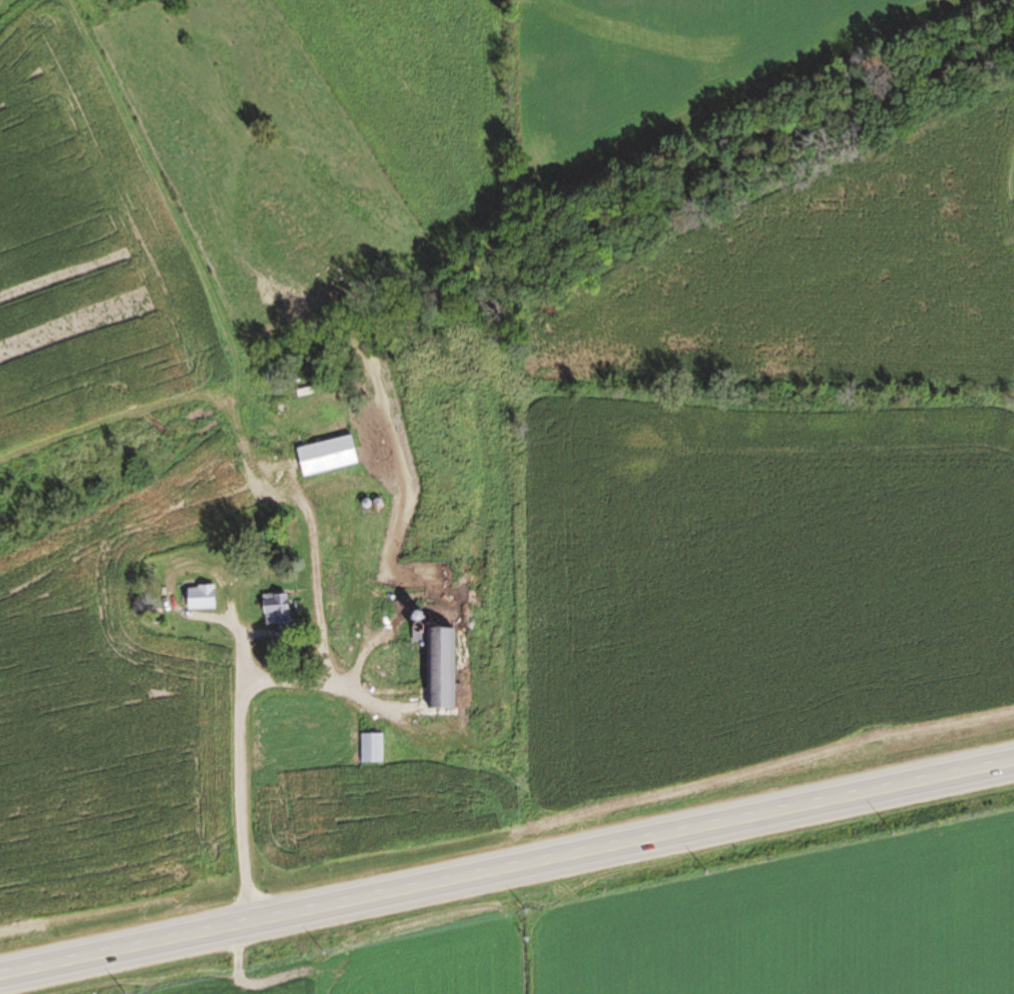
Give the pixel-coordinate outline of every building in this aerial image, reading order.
[(297,449),(304,478),(360,465),(354,436),(297,449)] [(187,610),(217,610),(217,587),(187,587),(187,610)] [(290,625),(290,594),(264,594),(264,625),(290,625)] [(430,707),(458,707),(458,626),(430,626),(430,707)] [(361,763),(383,763),(383,734),(361,734),(361,763)]
